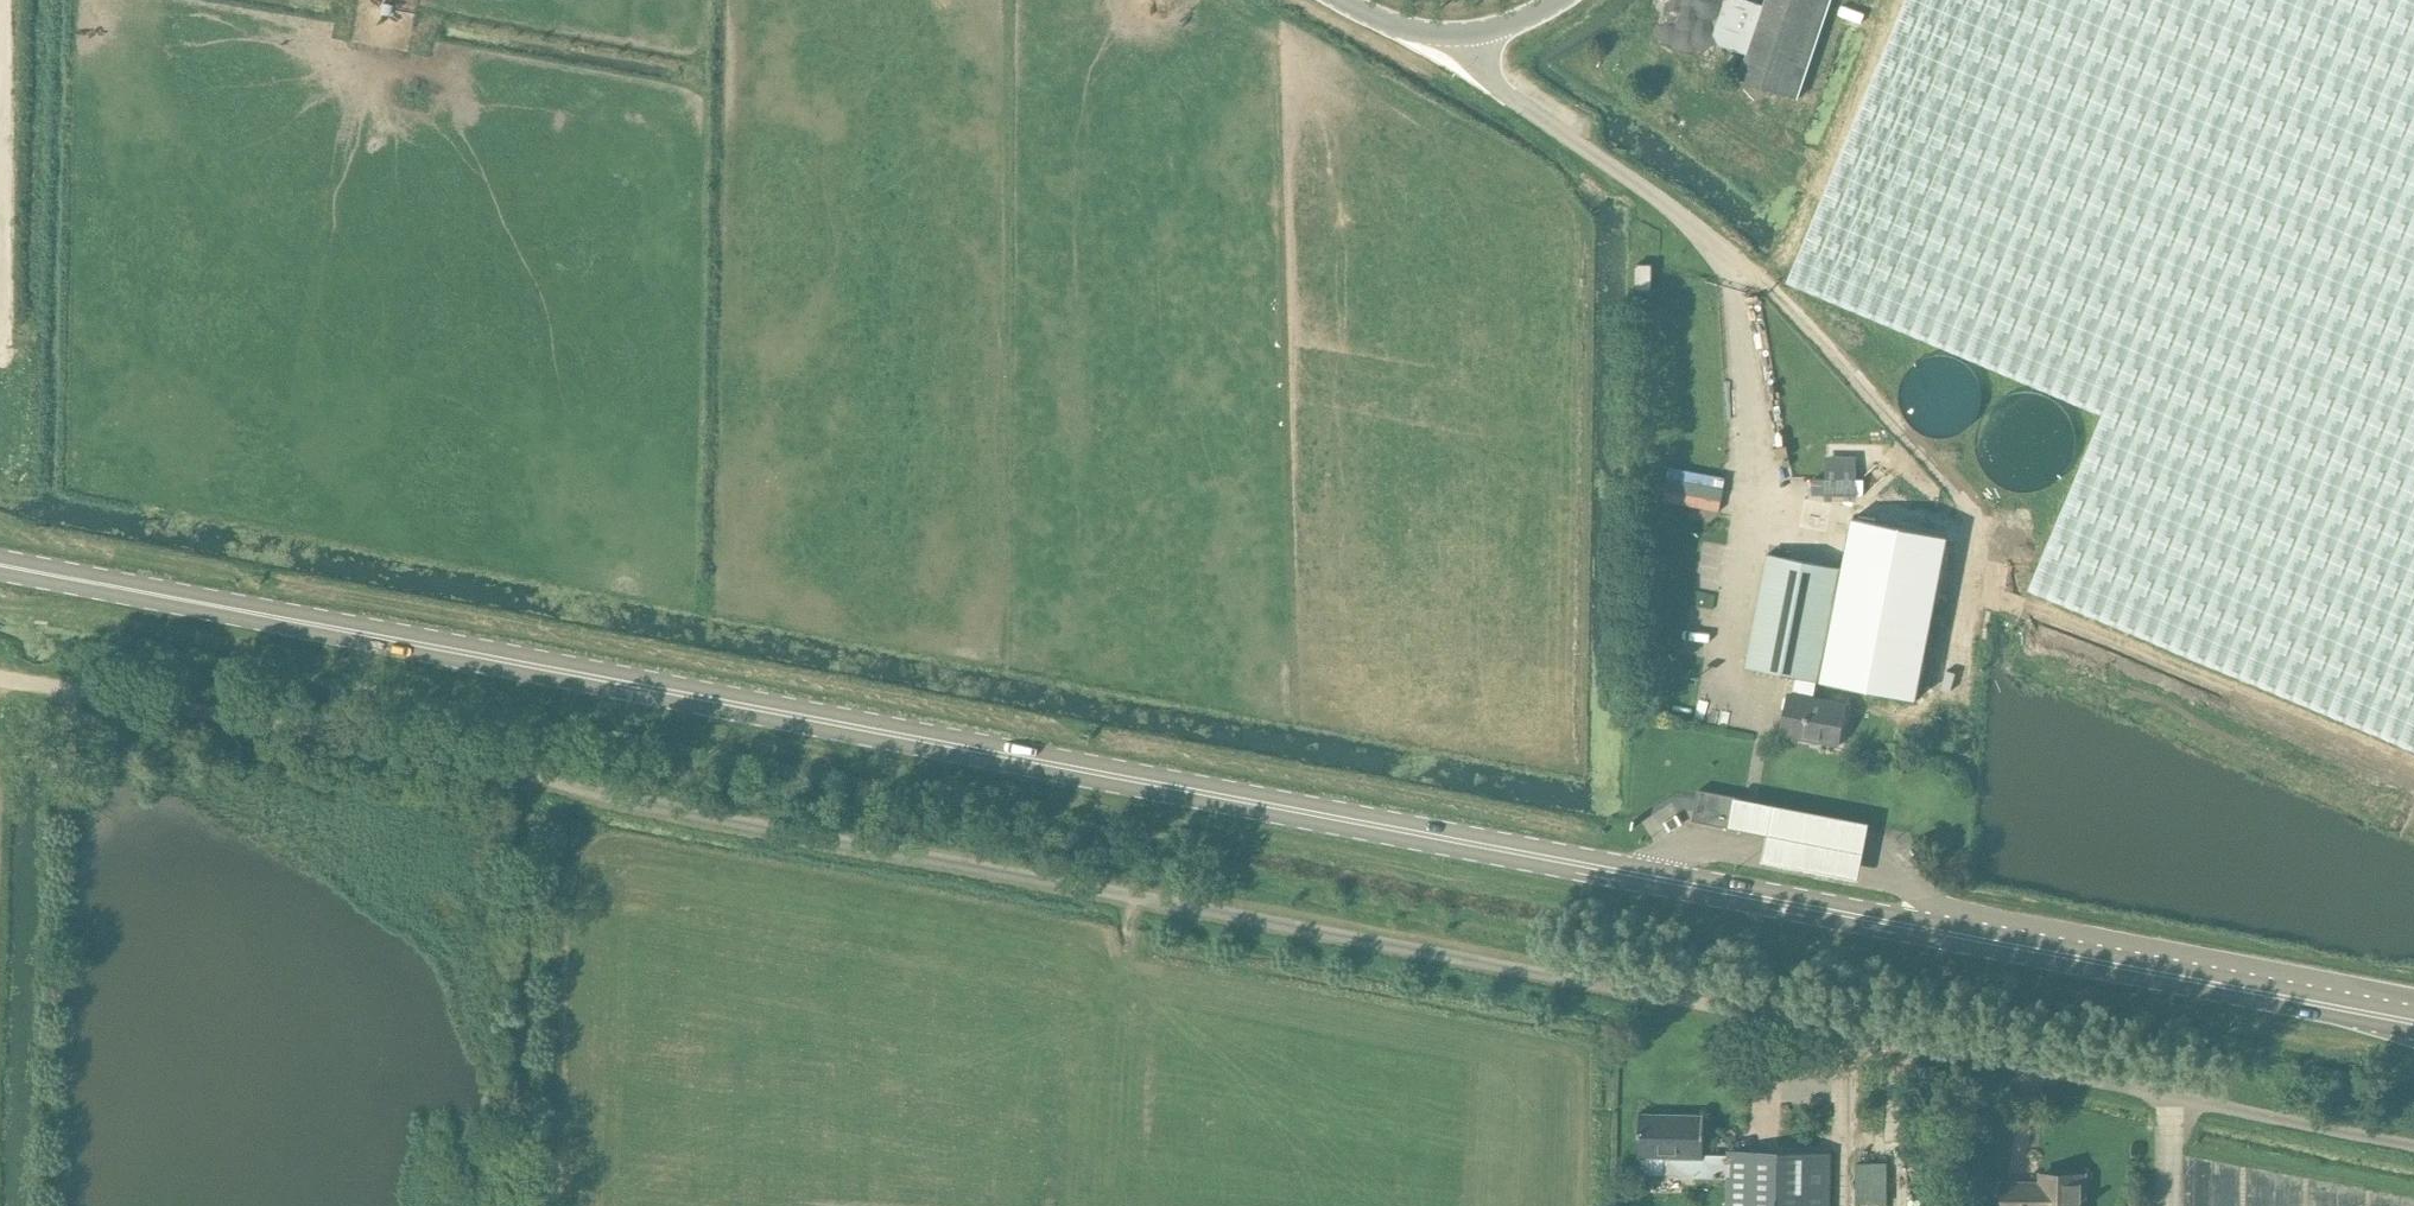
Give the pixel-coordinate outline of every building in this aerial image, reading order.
[(1783,143),(1831,0),(1765,0),(1763,7),(1744,0),(1730,0),(1724,3),(1713,35),(1719,46),(1747,56),(1724,124),(1783,143)] [(2413,751),(2413,0),(1897,0),(1779,280),(2095,408),(2021,587),(2413,751)] [(1636,264),(1636,289),(1652,290),(1653,264),(1636,264)] [(1942,437),(1956,432),(1968,423),(1976,409),(1978,394),(1975,379),(1966,366),(1955,358),(1942,354),(1928,354),(1915,359),(1904,368),(1897,379),(1894,393),(1895,408),(1902,421),(1913,431),(1927,437),(1942,437)] [(1987,478),(2000,486),(2015,491),(2030,490),(2045,485),(2057,476),(2066,464),(2070,449),(2070,434),(2065,419),(2056,407),(2043,398),(2029,393),(2013,393),(1999,398),(1986,407),(1977,420),(1972,435),(1973,450),(1978,465),(1987,478)] [(1826,501),(1856,501),(1856,479),(1812,479),(1812,495),(1826,495),(1826,501)] [(1843,517),(1839,535),(1812,677),(1911,702),(1944,537),(1843,517)] [(1776,730),(1834,742),(1842,702),(1808,695),(1812,677),(1839,535),(1794,527),(1793,529),(1768,524),(1741,664),(1791,673),(1787,691),(1784,690),(1776,730)] [(1698,790),(1692,821),(1736,830),(1742,799),(1698,790)] [(1765,843),(1760,869),(1856,887),(1867,831),(1731,805),(1726,835),(1765,843)] [(1832,1152),(1726,1150),(1726,1154),(1704,1153),(1705,1117),(1673,1116),(1673,1119),(1639,1118),(1638,1155),(1665,1156),(1664,1177),(1726,1179),(1725,1205),(1831,1205),(1832,1152)] [(1891,1204),(1890,1161),(1859,1162),(1861,1205),(1891,1204)] [(2004,1183),(2004,1205),(2084,1205),(2084,1174),(2041,1174),(2041,1185),(2025,1185),(2025,1183),(2004,1183)] [(1640,1178),(1639,1190),(1652,1191),(1652,1178),(1640,1178)]
